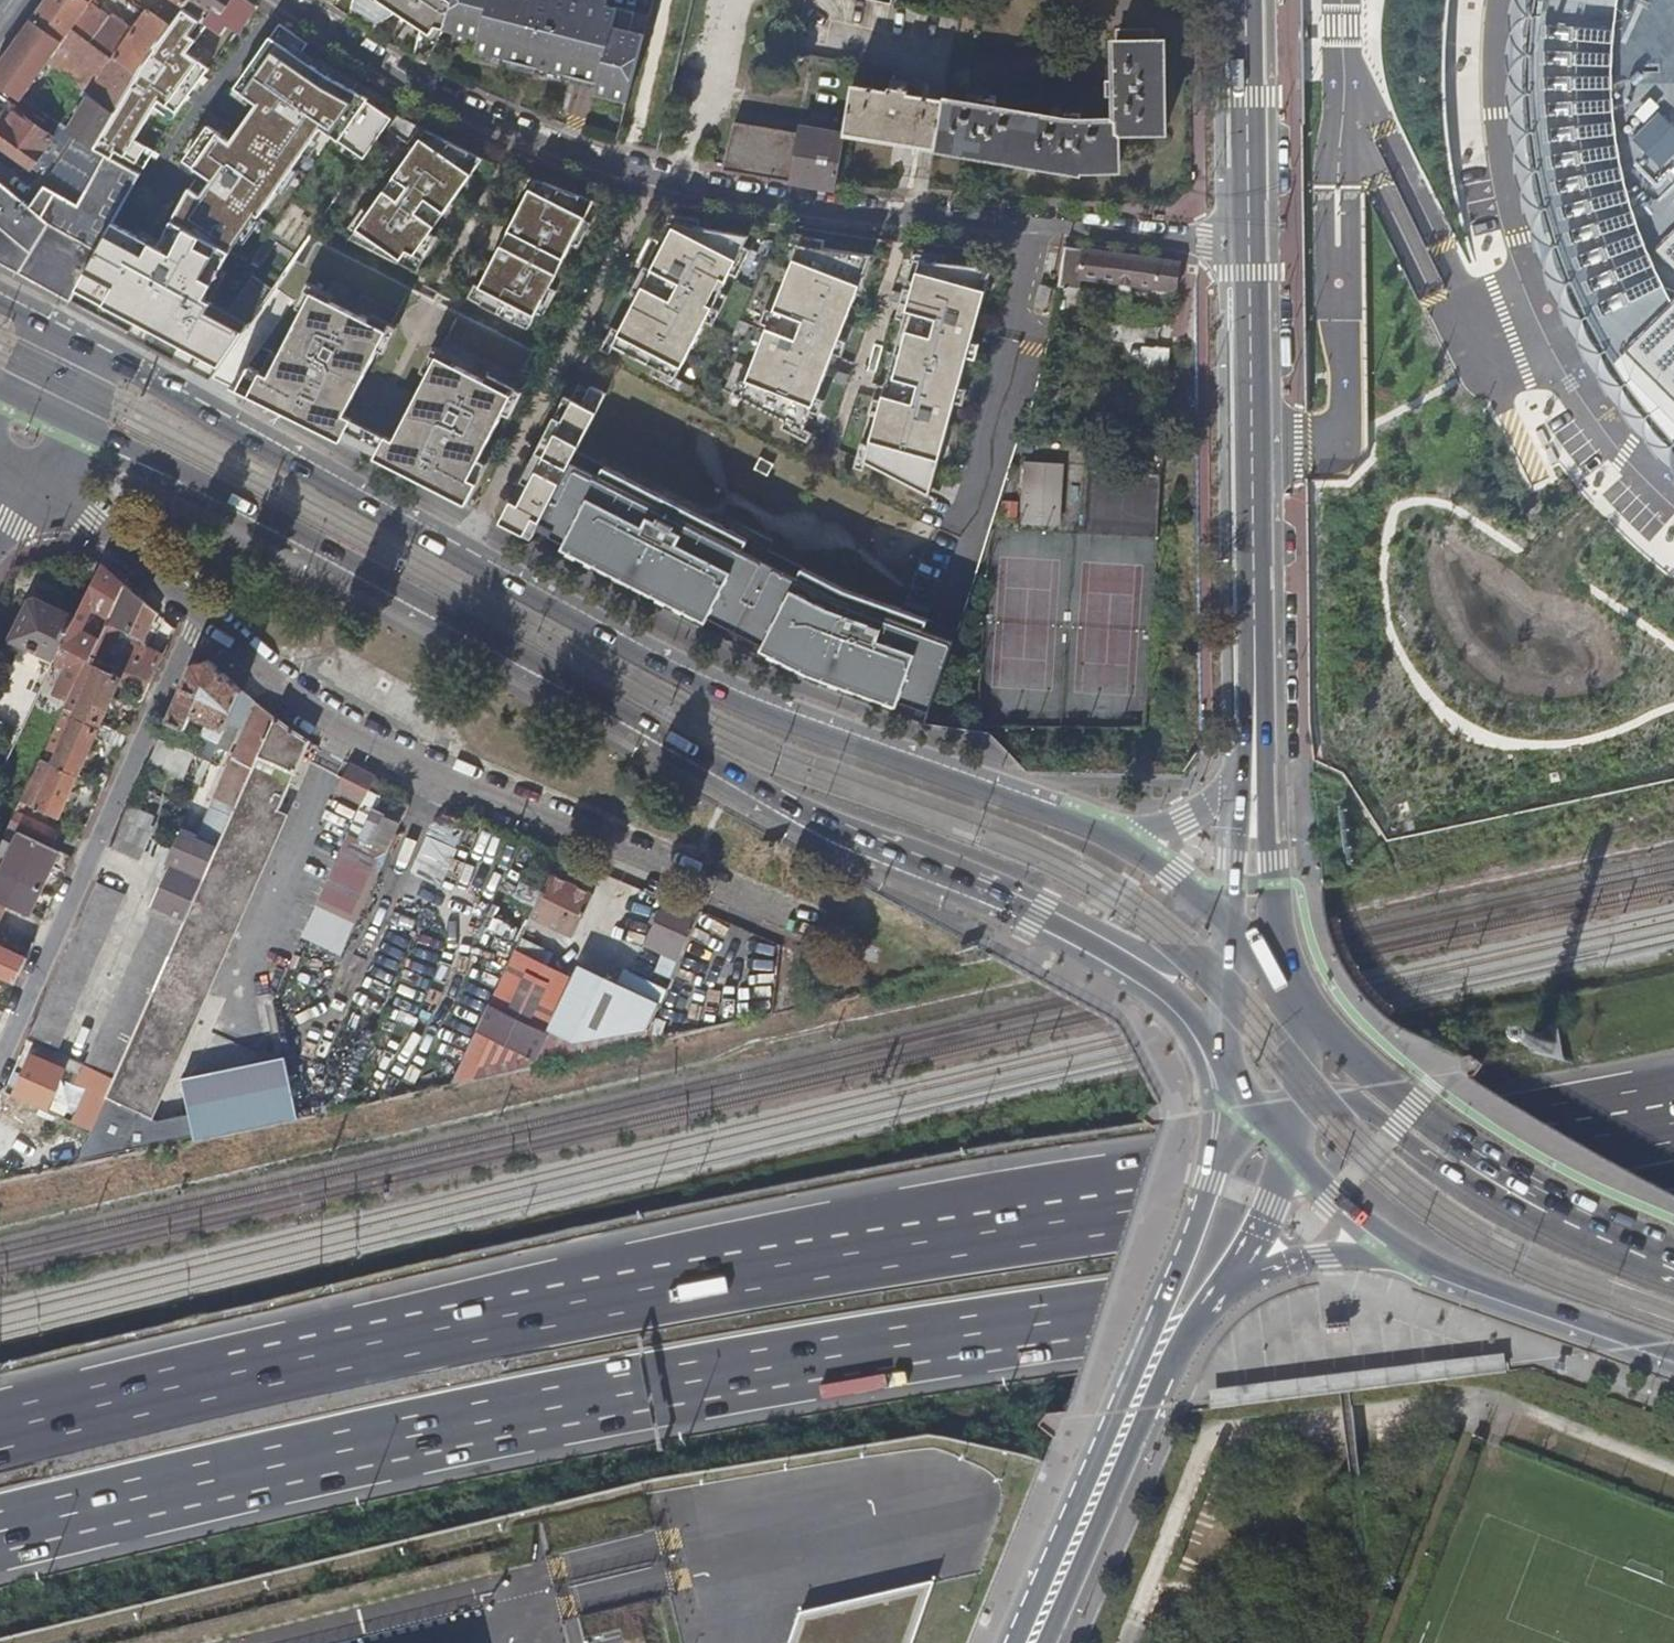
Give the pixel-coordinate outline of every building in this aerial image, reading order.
[(64,40),(73,28),(87,38),(86,38),(112,57),(137,76),(142,67),(154,48),(171,26),(165,22),(146,9),(131,30),(109,16),(102,26),(84,13),(89,5),(94,8),(97,4),(92,0),(45,0),(32,18),(64,40)] [(171,26),(188,3),(190,0),(178,0),(180,1),(165,22),(171,26)] [(188,3),(206,15),(211,9),(221,16),(232,0),(190,0),(188,3)] [(352,11),(348,16),(373,33),(376,28),(397,13),(419,25),(413,53),(411,55),(425,62),(443,31),(444,29),(453,0),(353,0),(352,11)] [(645,15),(603,4),(588,0),(453,0),(444,29),(478,39),(475,51),(597,83),(594,95),(624,103),(640,36),(645,15)] [(1386,30),(1386,75),(1408,135),(1468,267),(1475,265),(1455,158),(1447,50),(1453,0),(1388,0),(1386,30)] [(1523,47),(1523,108),(1528,154),(1537,191),(1549,230),(1563,262),(1589,310),(1614,346),(1639,375),(1673,417),(1673,0),(1528,0),(1523,47)] [(0,63),(0,85),(20,100),(50,60),(64,41),(64,40),(32,18),(0,63)] [(64,41),(50,60),(64,70),(86,38),(87,38),(73,28),(64,40),(64,41)] [(945,101),(938,146),(1077,171),(1078,167),(1117,167),(1117,130),(1163,130),(1163,41),(1139,41),(1138,30),(1118,30),(1118,40),(1116,41),(1116,63),(1116,79),(1107,79),(1107,95),(1117,95),(1117,120),(1082,121),(1081,112),(1068,112),(1067,120),(1053,118),(996,109),(998,101),(982,98),(980,106),(967,104),(945,101)] [(67,130),(93,148),(113,115),(137,76),(112,57),(91,90),(67,130)] [(1116,79),(1116,63),(1107,64),(1107,79),(1116,79)] [(885,90),(850,84),(843,132),(929,146),(938,147),(938,146),(945,101),(939,99),(903,94),(904,82),(887,79),(885,90)] [(969,96),(967,104),(980,106),(982,98),(969,96)] [(0,132),(0,146),(31,168),(54,137),(9,106),(0,119),(0,121),(5,125),(0,132)] [(1054,110),(1053,118),(1067,120),(1068,112),(1067,112),(1054,110)] [(395,115),(385,129),(412,147),(351,239),(400,264),(408,251),(425,260),(436,237),(432,232),(481,157),(395,115)] [(735,122),(724,169),(832,187),(834,187),(843,133),(799,127),(798,130),(797,130),(796,133),(778,130),(778,128),(775,128),(774,129),(757,127),(757,124),(754,124),(753,126),(735,122)] [(69,300),(91,260),(117,214),(138,174),(106,156),(79,204),(56,192),(42,217),(0,181),(0,262),(69,300)] [(538,193),(530,189),(481,288),(488,292),(482,305),(529,329),(596,201),(544,182),(538,193)] [(751,235),(677,222),(614,345),(677,378),(751,235)] [(801,244),(741,396),(805,429),(874,254),(801,244)] [(1175,289),(1179,262),(1066,246),(1060,272),(1175,289)] [(994,266),(922,260),(866,461),(930,494),(994,266)] [(274,288),(214,375),(231,386),(332,437),(386,330),(310,292),(268,376),(246,368),(293,301),(274,288)] [(1140,345),(1140,372),(1168,373),(1169,346),(1140,345)] [(511,394),(435,355),(382,461),(457,499),(511,394)] [(214,375),(211,378),(231,386),(214,375)] [(567,396),(506,512),(538,529),(540,526),(581,446),(608,394),(592,386),(583,404),(567,396)] [(357,425),(346,448),(378,463),(389,439),(357,425)] [(878,599),(581,446),(540,526),(841,681),(929,714),(957,629),(878,599)] [(1019,460),(1019,466),(1055,469),(1056,463),(1019,460)] [(1055,469),(1019,466),(1015,519),(1051,521),(1055,469)] [(124,582),(102,562),(75,617),(62,644),(78,652),(70,669),(81,674),(90,655),(91,651),(99,636),(83,629),(94,607),(108,615),(124,582)] [(144,599),(124,582),(108,615),(99,636),(91,651),(106,659),(121,629),(128,632),(144,599)] [(7,648),(50,669),(62,644),(75,617),(35,598),(28,600),(10,637),(12,638),(7,648)] [(153,607),(144,599),(128,632),(139,637),(153,607)] [(113,665),(122,669),(149,682),(162,652),(145,645),(140,656),(127,650),(132,640),(126,636),(113,665)] [(145,645),(132,640),(127,650),(140,656),(145,645)] [(68,701),(65,707),(74,710),(96,665),(119,675),(122,669),(113,665),(90,655),(81,674),(68,701)] [(193,662),(168,719),(186,727),(191,714),(207,720),(201,734),(218,741),(226,722),(241,689),(209,659),(193,662)] [(74,710),(97,721),(98,721),(117,683),(143,695),(149,682),(122,669),(119,675),(96,665),(74,710)] [(81,674),(70,669),(58,696),(68,701),(81,674)] [(251,698),(241,689),(226,722),(239,727),(251,698)] [(203,877),(275,716),(257,703),(232,760),(215,793),(195,839),(189,853),(193,855),(187,870),(203,877)] [(41,758),(51,762),(72,718),(94,728),(97,721),(74,710),(65,707),(41,758)] [(143,1111),(308,740),(275,716),(203,877),(202,880),(184,920),(114,1079),(107,1095),(143,1111)] [(92,735),(119,749),(125,734),(116,729),(98,721),(97,721),(94,728),(72,718),(51,762),(75,773),(92,735)] [(116,729),(125,734),(130,723),(120,719),(116,729)] [(58,815),(76,774),(75,773),(51,762),(41,758),(20,800),(58,815)] [(368,789),(375,776),(348,763),(342,777),(368,789)] [(336,790),(361,802),(368,789),(342,777),(336,790)] [(362,831),(349,825),(303,936),(345,953),(400,817),(372,806),(362,831)] [(15,810),(8,826),(11,827),(49,844),(56,829),(15,810)] [(124,817),(135,822),(138,817),(126,812),(124,817)] [(124,817),(111,845),(139,857),(152,830),(135,822),(124,817)] [(442,884),(465,830),(434,817),(412,871),(442,884)] [(12,888),(18,891),(23,881),(39,888),(58,848),(49,844),(11,827),(9,833),(15,836),(0,869),(0,883),(12,888)] [(169,865),(186,872),(187,870),(193,855),(189,853),(195,839),(178,832),(164,863),(169,865)] [(152,905),(156,907),(159,908),(168,888),(178,892),(186,872),(169,865),(152,905)] [(182,919),(184,920),(202,880),(186,872),(178,892),(168,888),(159,908),(156,907),(86,1064),(112,1075),(182,919)] [(592,893),(550,873),(530,915),(557,928),(572,936),(592,893)] [(12,888),(0,883),(0,913),(12,888)] [(96,883),(27,1039),(53,1050),(123,895),(96,883)] [(678,960),(701,910),(666,896),(644,944),(678,960)] [(530,915),(523,930),(530,933),(533,927),(552,937),(557,928),(530,915)] [(519,937),(513,949),(530,957),(535,945),(519,937)] [(15,981),(26,956),(0,945),(0,974),(15,981)] [(535,945),(530,957),(535,960),(541,948),(535,945)] [(556,1014),(573,978),(535,960),(530,957),(513,949),(488,1003),(548,1032),(556,1014)] [(622,985),(660,1001),(665,988),(627,972),(622,985)] [(576,1041),(597,1040),(622,985),(606,977),(600,990),(583,1026),(576,1041)] [(556,1014),(583,1026),(600,990),(573,978),(556,1014)] [(621,1036),(646,1032),(660,1001),(622,985),(597,1040),(621,1036)] [(450,1083),(473,1078),(480,1065),(492,1038),(519,1050),(536,1058),(548,1032),(488,1003),(450,1083)] [(1553,1055),(1561,1027),(1537,1020),(1529,1048),(1553,1055)] [(616,1047),(642,1042),(646,1032),(621,1036),(616,1047)] [(473,1078),(532,1066),(536,1058),(519,1050),(516,1055),(480,1065),(473,1078)] [(193,1138),(298,1116),(285,1055),(180,1077),(193,1138)] [(18,1087),(50,1101),(64,1070),(31,1056),(18,1087)] [(90,1070),(84,1083),(106,1092),(111,1079),(90,1070)] [(15,1094),(55,1112),(58,1105),(50,1101),(18,1087),(15,1094)] [(23,1150),(0,1147),(0,1161),(21,1164),(23,1150)] [(1279,1397),(1507,1370),(1505,1351),(1292,1379),(1279,1397)] [(1208,1407),(1279,1397),(1292,1379),(1211,1390),(1208,1407)] [(800,1613),(790,1642),(914,1642),(935,1584),(800,1613)]
